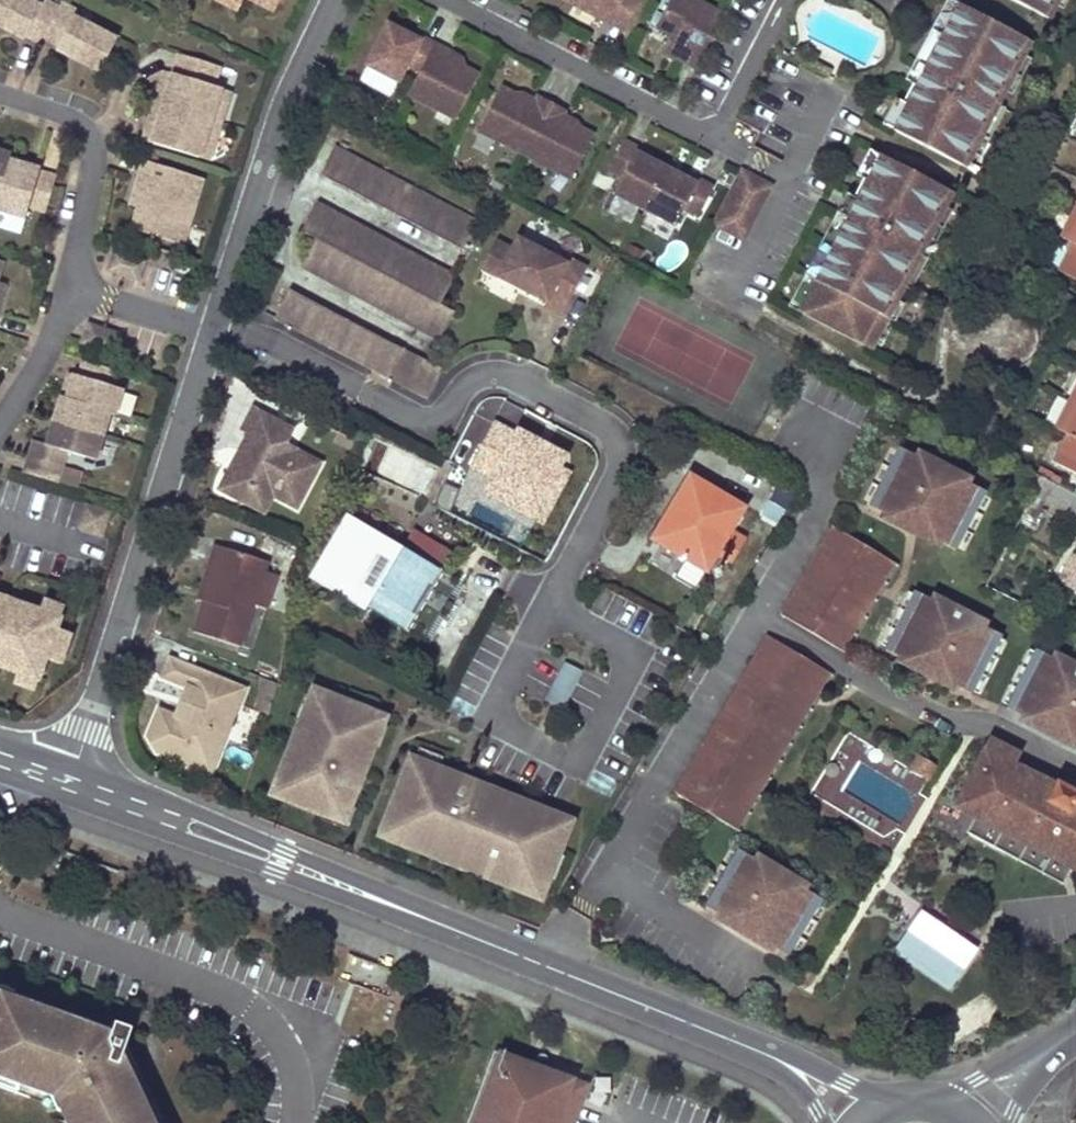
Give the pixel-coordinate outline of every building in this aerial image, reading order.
[(41,43),(43,38),(58,9),(42,0),(39,6),(27,0),(0,0),(0,27),(24,39),(26,35),(41,43)] [(214,3),(235,14),(242,0),(216,0),(214,3)] [(270,13),(277,0),(246,0),(270,13)] [(606,20),(606,19),(627,30),(642,0),(567,0),(606,20)] [(699,0),(672,0),(657,28),(675,37),(667,53),(695,68),(724,13),(699,0)] [(1046,17),(1055,0),(1014,0),(1046,17)] [(58,45),(56,50),(100,72),(116,40),(74,18),(77,12),(61,4),(58,9),(43,38),(58,45)] [(1031,42),(956,4),(892,128),(966,167),(1031,42)] [(401,30),(384,21),(381,27),(398,36),(401,30)] [(421,33),(405,24),(401,30),(418,39),(421,33)] [(418,39),(401,30),(398,36),(381,27),(363,62),(375,68),(375,67),(376,67),(376,66),(377,66),(378,66),(379,66),(380,65),(381,65),(382,66),(382,67),(381,67),(380,67),(379,67),(378,67),(377,67),(376,68),(375,68),(400,81),(408,66),(419,71),(436,40),(421,33),(418,39)] [(466,64),(449,55),(452,49),(436,40),(419,71),(409,91),(427,100),(428,99),(429,98),(430,98),(430,97),(431,97),(432,96),(433,96),(434,96),(435,96),(436,96),(437,96),(437,97),(436,97),(435,97),(434,97),(433,97),(432,98),(431,98),(430,98),(429,99),(428,100),(457,115),(480,71),(466,64)] [(462,54),(452,49),(449,55),(466,64),(462,54)] [(167,93),(162,109),(218,126),(225,104),(216,101),(220,89),(164,71),(158,90),(167,93)] [(513,94),(500,88),(479,129),(525,153),(551,103),(536,95),(532,104),(513,94)] [(225,104),(229,91),(220,89),(216,101),(225,104)] [(536,95),(523,89),(513,94),(532,104),(536,95)] [(158,90),(153,106),(162,109),(167,93),(158,90)] [(578,127),(560,118),(564,110),(551,103),(525,153),(571,176),(592,135),(578,127)] [(162,109),(153,106),(148,122),(157,125),(162,109)] [(218,126),(162,109),(157,125),(148,122),(143,141),(199,158),(202,145),(211,148),(218,126)] [(577,117),(564,110),(560,118),(578,127),(577,117)] [(649,161),(635,154),(638,148),(623,140),(608,168),(623,176),(614,192),(627,200),(630,194),(648,203),(663,174),(665,170),(649,161)] [(207,161),(211,148),(202,145),(199,158),(207,161)] [(477,222),(334,145),(319,173),(463,250),(477,222)] [(652,156),(638,148),(635,154),(649,161),(652,156)] [(7,160),(9,155),(0,153),(0,184),(7,160)] [(954,191),(880,153),(798,312),(872,350),(954,191)] [(55,177),(38,172),(39,170),(7,160),(0,184),(0,210),(24,218),(28,206),(45,211),(55,177)] [(141,199),(131,229),(174,242),(179,223),(187,226),(202,179),(144,161),(133,196),(141,199)] [(677,176),(665,170),(663,174),(675,181),(677,176)] [(736,234),(762,183),(739,171),(712,222),(736,234)] [(696,180),(681,172),(679,177),(694,185),(696,180)] [(679,177),(677,176),(675,181),(663,174),(648,203),(645,209),(675,226),(684,209),(698,216),(713,189),(696,180),(694,185),(679,177)] [(547,175),(543,189),(565,196),(569,182),(547,175)] [(648,203),(630,194),(627,200),(645,209),(648,203)] [(454,278),(316,203),(301,230),(316,238),(301,265),(439,340),(454,312),(440,304),(454,278)] [(1065,265),(1052,258),(1049,266),(1075,280),(1075,211),(1062,238),(1074,245),(1065,265)] [(174,242),(181,245),(187,226),(179,223),(174,242)] [(586,268),(567,258),(565,263),(516,237),(511,247),(497,239),(482,267),(545,301),(543,305),(561,315),(586,268)] [(1074,245),(1062,238),(1052,258),(1065,265),(1074,245)] [(427,399),(440,372),(288,290),(273,317),(427,399)] [(110,386),(115,370),(83,361),(79,376),(73,375),(67,398),(61,397),(47,444),(34,440),(24,473),(56,482),(65,451),(94,460),(108,413),(113,415),(121,389),(110,386)] [(1057,429),(1069,435),(1055,462),(1075,474),(1075,393),(1057,429)] [(292,429),(254,409),(243,430),(249,433),(240,450),(246,453),(241,462),(236,459),(220,490),(243,502),(249,490),(257,487),(275,496),(298,507),(321,462),(285,444),(292,429)] [(241,462),(246,453),(240,450),(236,459),(241,462)] [(977,487),(908,451),(877,510),(947,546),(977,487)] [(730,564),(747,538),(732,529),(744,509),(689,476),(652,539),(707,571),(716,555),(730,564)] [(1044,479),(1036,495),(1075,517),(1075,495),(1044,479)] [(266,513),(275,496),(257,487),(249,490),(243,502),(266,513)] [(349,515),(311,579),(364,611),(367,607),(427,643),(463,584),(349,515)] [(833,527),(822,545),(842,557),(852,539),(833,527)] [(413,531),(406,546),(443,564),(450,550),(413,531)] [(804,620),(800,626),(836,648),(847,630),(857,613),(868,596),(878,579),(889,560),(852,539),(842,557),(831,574),(821,591),(811,608),(801,603),(794,615),(804,620)] [(264,569),(267,560),(216,543),(209,565),(218,567),(208,600),(205,599),(195,631),(240,646),(250,613),(264,569)] [(822,545),(812,562),(831,574),(842,557),(822,545)] [(1074,590),(1075,587),(1075,557),(1074,556),(1059,581),(1074,590)] [(895,564),(889,560),(878,579),(884,583),(895,564)] [(812,562),(801,579),(821,591),(831,574),(812,562)] [(208,600),(218,567),(209,565),(199,597),(205,599),(208,600)] [(277,573),(264,569),(250,613),(264,617),(277,573)] [(821,591),(801,579),(791,596),(801,603),(811,608),(821,591)] [(884,583),(878,579),(868,596),(874,599),(884,583)] [(963,689),(993,631),(923,595),(893,654),(963,689)] [(801,603),(791,596),(780,615),(800,626),(804,620),(794,615),(801,603)] [(864,617),(874,599),(868,596),(857,613),(864,617)] [(19,667),(40,674),(47,653),(56,628),(60,618),(39,611),(0,597),(0,660),(19,667)] [(60,618),(63,608),(43,601),(39,611),(60,618)] [(854,634),(864,617),(857,613),(847,630),(854,634)] [(61,658),(70,633),(56,628),(47,653),(61,658)] [(854,634),(847,630),(836,648),(843,652),(854,634)] [(788,648),(768,636),(757,654),(777,666),(788,648)] [(705,787),(695,805),(730,826),(731,826),(742,809),(752,791),(762,774),(772,757),(782,739),(793,722),(803,705),(813,688),(824,670),(788,648),(777,666),(767,683),(756,701),(746,718),(736,735),(726,752),(716,770),(705,787)] [(1075,743),(1075,665),(1065,660),(1064,663),(1044,653),(1014,712),(1075,743)] [(757,654),(747,671),(767,683),(777,666),(757,654)] [(238,704),(245,688),(170,656),(161,675),(185,685),(195,689),(183,718),(173,713),(158,707),(146,733),(155,749),(208,772),(223,739),(218,733),(231,705),(238,704)] [(580,672),(563,664),(544,700),(561,709),(580,672)] [(19,667),(16,677),(36,684),(40,674),(19,667)] [(824,670),(813,688),(820,692),(830,674),(824,670)] [(747,671),(737,689),(756,701),(767,683),(747,671)] [(254,711),(267,715),(278,684),(260,677),(254,711)] [(183,718),(195,689),(185,685),(173,713),(183,718)] [(299,720),(270,793),(330,817),(335,805),(341,808),(348,789),(356,792),(362,777),(359,776),(371,747),(364,744),(368,734),(375,737),(383,717),(359,707),(358,711),(339,703),(340,700),(311,688),(303,710),(310,713),(306,723),(299,720)] [(813,688),(803,705),(810,709),(820,692),(813,688)] [(737,689),(726,706),(746,718),(756,701),(737,689)] [(358,711),(359,707),(340,700),(339,703),(358,711)] [(223,739),(238,704),(231,705),(218,733),(223,739)] [(803,705),(793,722),(799,726),(810,709),(803,705)] [(726,706),(716,723),(736,735),(746,718),(726,706)] [(310,713),(303,710),(299,720),(306,723),(310,713)] [(793,722),(782,739),(789,743),(799,726),(793,722)] [(716,723),(706,741),(726,752),(736,735),(716,723)] [(375,737),(368,734),(364,744),(371,747),(375,737)] [(782,739),(772,757),(779,761),(789,743),(782,739)] [(1058,783),(1056,786),(1014,765),(1019,754),(991,740),(986,749),(956,807),(975,817),(1072,867),(1075,870),(1075,793),(1058,783)] [(706,741),(696,758),(716,770),(726,752),(706,741)] [(938,765),(919,754),(911,768),(929,779),(938,765)] [(452,773),(412,756),(393,802),(389,800),(379,827),(395,833),(397,828),(410,833),(408,839),(482,868),(477,880),(492,886),(494,883),(533,898),(544,869),(551,872),(568,828),(549,821),(548,824),(536,819),(537,816),(465,787),(468,779),(469,775),(454,769),(452,773)] [(772,757),(762,774),(768,778),(779,761),(772,757)] [(696,758),(686,775),(705,787),(716,770),(696,758)] [(762,774),(752,791),(758,795),(768,778),(762,774)] [(686,775),(675,793),(695,805),(705,787),(686,775)] [(568,828),(571,820),(468,779),(465,787),(537,816),(536,819),(548,824),(549,821),(568,828)] [(752,791),(742,809),(748,813),(758,795),(752,791)] [(742,809),(731,826),(738,830),(748,813),(742,809)] [(1072,867),(975,817),(968,831),(1065,883),(1072,867)] [(395,833),(379,827),(374,838),(477,880),(482,868),(408,839),(410,833),(397,828),(395,833)] [(814,895),(746,854),(712,910),(780,951),(814,895)] [(950,997),(983,952),(923,908),(889,954),(950,997)] [(115,1026),(112,1033),(109,1041),(13,1007),(16,999),(0,992),(0,1080),(50,1099),(61,1122),(144,1122),(119,1069),(132,1032),(115,1026)] [(112,1033),(16,999),(13,1007),(109,1041),(112,1033)] [(572,1083),(499,1057),(475,1122),(557,1122),(572,1083)] [(0,1080),(0,1090),(46,1107),(54,1122),(61,1122),(50,1099),(0,1080)] [(572,1083),(557,1122),(572,1122),(585,1088),(572,1083)]
